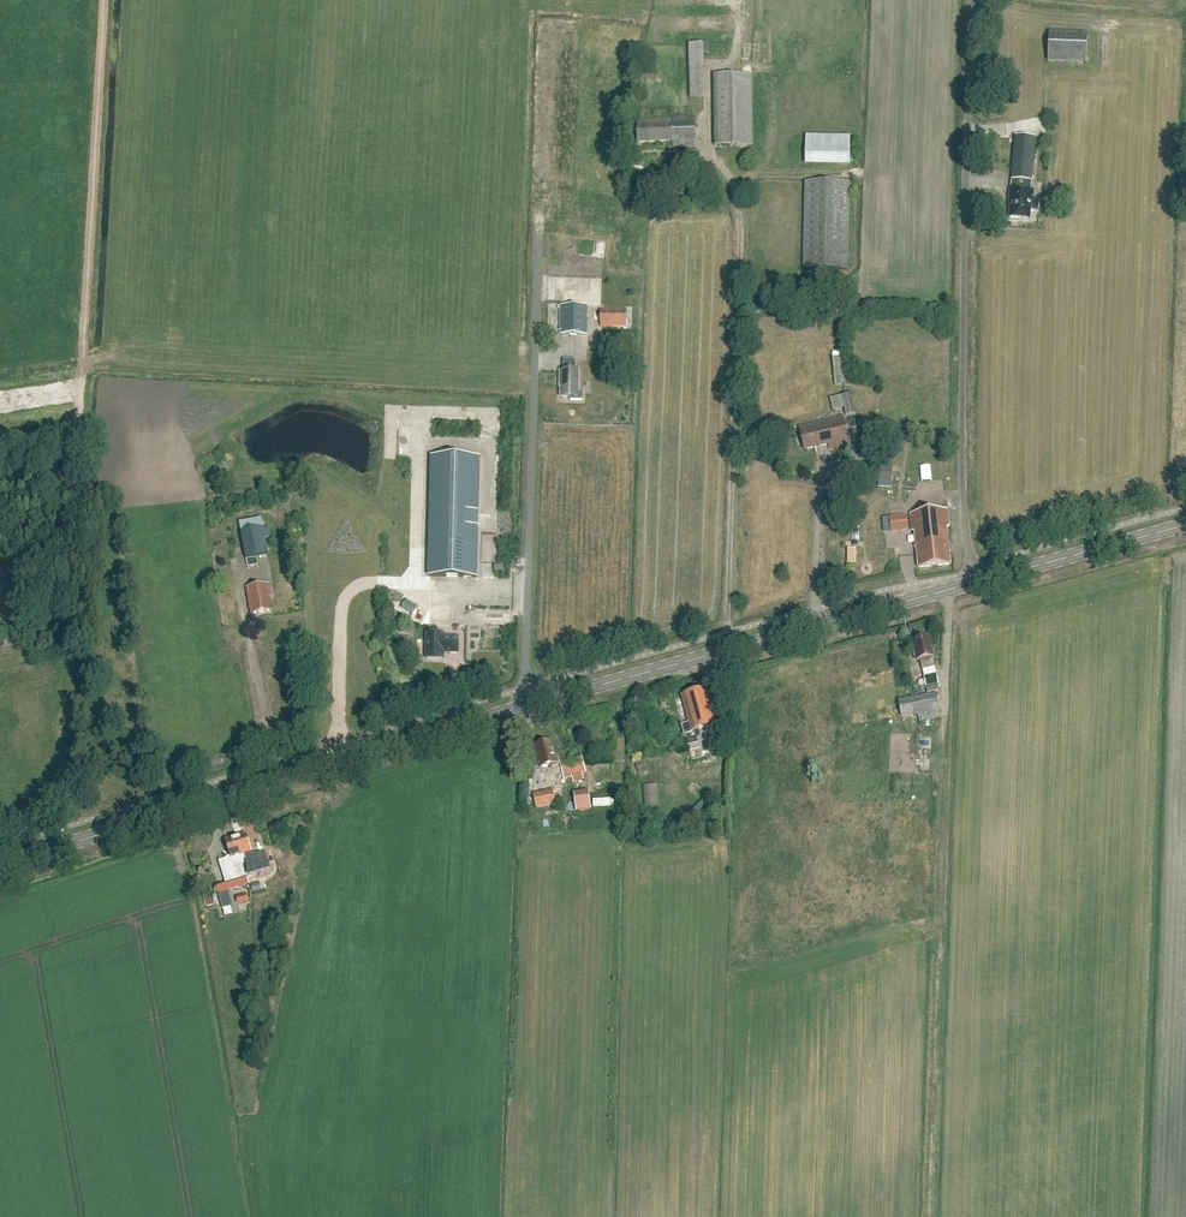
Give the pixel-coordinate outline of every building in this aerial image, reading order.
[(1041,62),(1083,62),(1084,32),(1041,31),(1041,62)] [(689,44),(690,99),(707,99),(706,55),(709,55),(709,44),(689,44)] [(715,146),(753,146),(752,75),(714,75),(715,146)] [(696,147),(696,117),(672,118),(672,119),(637,121),(638,143),(673,142),(673,147),(696,147)] [(1015,135),(1013,167),(1012,180),(1013,180),(1032,181),(1033,168),(1036,137),(1015,135)] [(809,136),(808,166),(852,167),(853,137),(809,136)] [(1012,190),(1011,190),(1010,201),(1012,202),(1010,219),(1029,220),(1030,209),(1036,210),(1038,208),(1038,203),(1036,200),(1033,200),(1033,191),(1031,191),(1032,181),(1013,180),(1012,190)] [(848,270),(850,182),(805,181),(803,269),(848,270)] [(588,335),(588,306),(561,305),(561,331),(562,331),(562,335),(588,335)] [(627,327),(627,310),(601,310),(601,327),(627,327)] [(839,352),(829,353),(831,383),(841,382),(839,352)] [(561,371),(560,387),(562,387),(561,397),(571,398),(571,400),(583,401),(584,393),(579,392),(579,371),(576,371),(576,360),(564,360),(564,371),(561,371)] [(856,413),(852,394),(831,398),(834,410),(845,408),(846,415),(856,413)] [(850,445),(844,416),(823,421),(823,422),(800,427),(805,450),(828,445),(829,449),(850,445)] [(477,577),(480,457),(432,456),(428,577),(477,577)] [(877,460),(876,471),(889,472),(890,461),(877,460)] [(947,528),(949,527),(948,510),(910,514),(912,531),(915,531),(947,528)] [(883,517),(884,531),(909,528),(907,515),(883,517)] [(266,541),(262,519),(240,523),(243,545),(266,541)] [(919,568),(951,565),(947,528),(915,531),(919,568)] [(252,615),(273,611),(271,598),(272,598),(270,584),(247,588),(252,615)] [(458,653),(459,637),(444,637),(444,634),(428,634),(427,659),(444,660),(444,652),(458,653)] [(923,671),(935,668),(933,657),(929,638),(913,642),(917,661),(921,660),(923,671)] [(939,684),(937,673),(922,676),(925,687),(939,684)] [(702,737),(700,730),(716,725),(706,690),(682,697),(690,723),(682,725),(685,735),(690,753),(704,749),(702,742),(699,743),(698,738),(702,737)] [(902,717),(939,710),(937,693),(899,701),(902,717)] [(555,752),(552,741),(537,745),(538,748),(536,749),(541,768),(558,763),(557,761),(561,760),(558,751),(555,752)] [(582,774),(586,773),(582,757),(560,762),(565,779),(571,777),(582,774)] [(636,764),(640,775),(646,773),(643,762),(636,764)] [(584,780),(582,774),(571,777),(573,783),(584,780)] [(684,788),(695,800),(703,793),(691,780),(684,788)] [(645,809),(659,808),(657,785),(644,786),(645,809)] [(537,808),(556,804),(553,790),(534,794),(537,808)] [(567,794),(571,812),(587,809),(583,791),(567,794)] [(246,859),(246,860),(247,876),(270,868),(265,852),(253,856),(247,835),(236,838),(241,854),(244,854),(246,859)] [(244,860),(246,860),(246,859),(244,854),(241,854),(236,838),(226,841),(231,858),(220,862),(228,888),(239,884),(240,887),(250,884),(247,877),(246,877),(242,864),(245,864),(244,860)] [(260,882),(251,885),(254,892),(262,889),(260,882)] [(218,894),(225,917),(233,915),(231,908),(233,907),(228,891),(218,894)] [(238,905),(249,902),(247,894),(236,897),(238,905)] [(204,898),(206,906),(216,904),(213,895),(204,898)]
